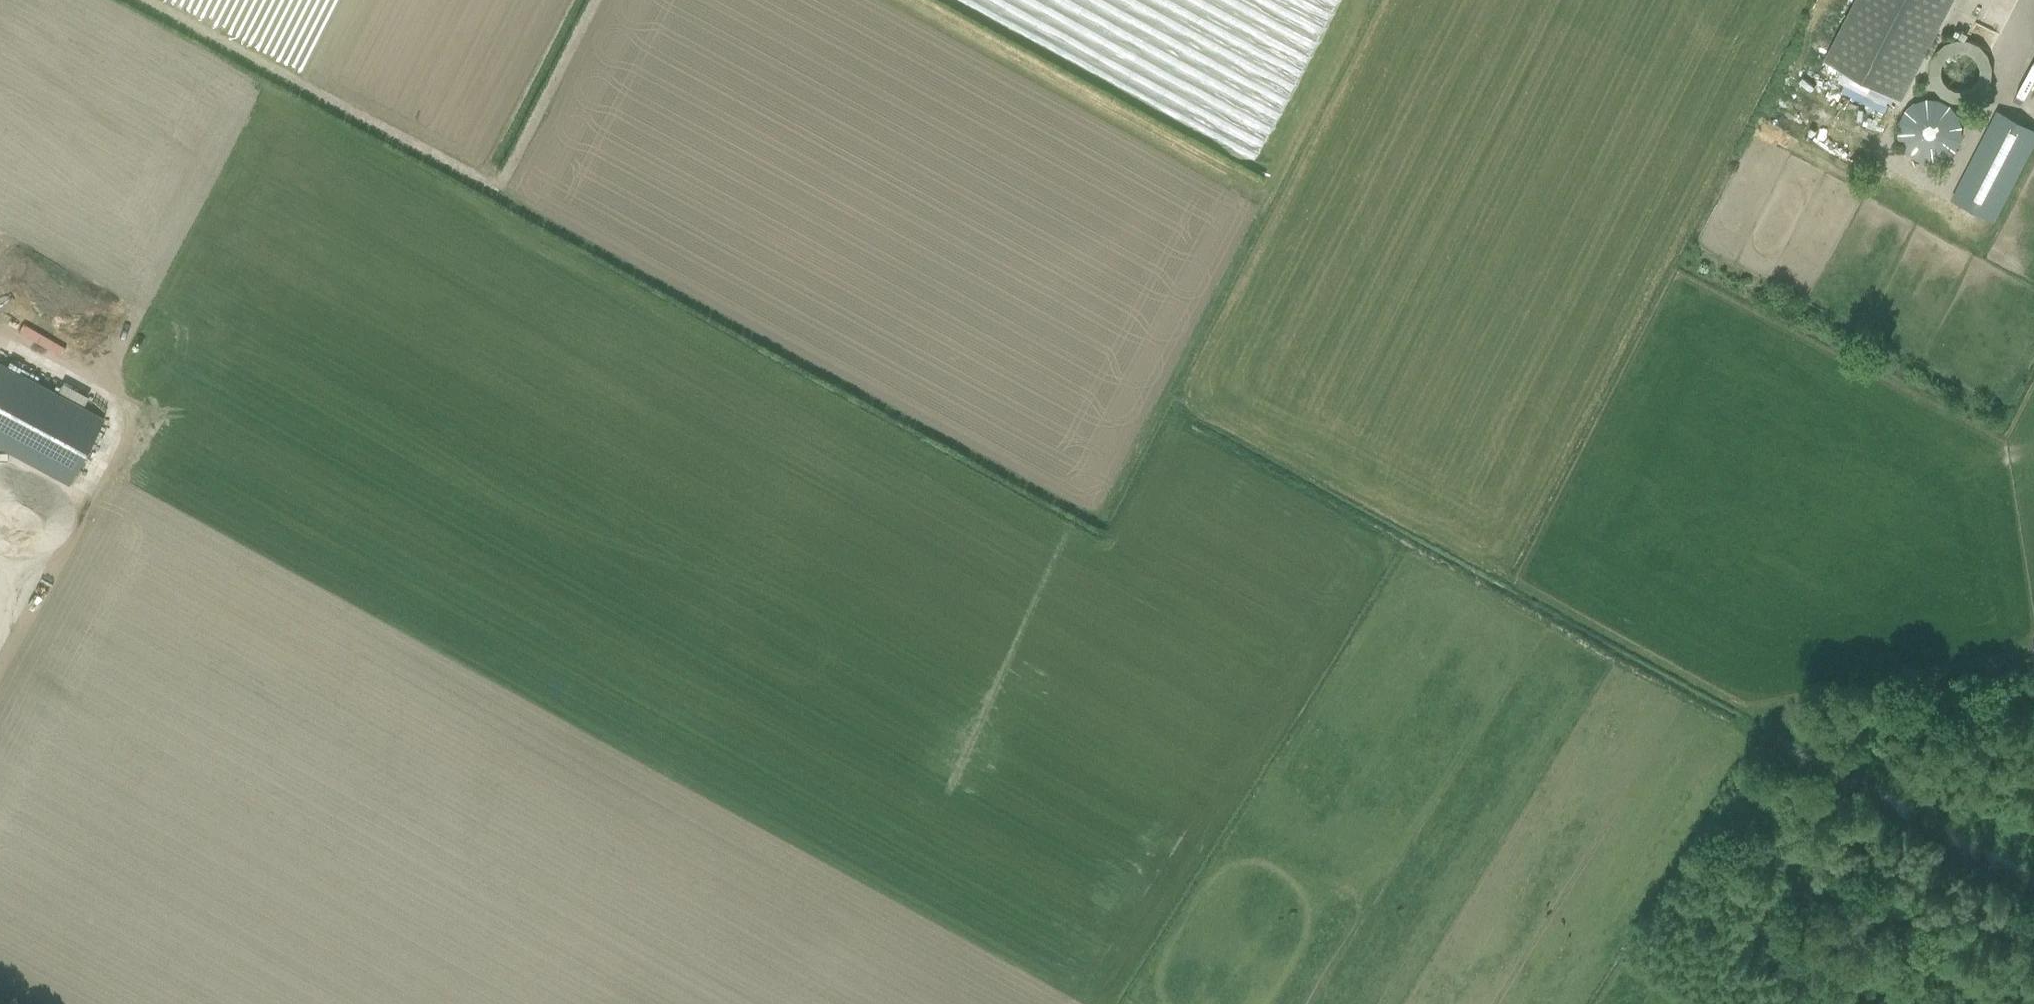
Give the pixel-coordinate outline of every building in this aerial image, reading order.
[(1826,60),(1902,99),(1954,0),(1857,0),(1826,60)] [(1906,151),(1958,153),(1960,101),(1908,99),(1906,151)] [(1954,200),(1991,219),(2033,135),(2033,131),(1999,113),(1954,200)] [(69,483),(104,417),(0,361),(0,446),(69,483)] [(0,470),(0,636),(4,628),(13,633),(25,610),(6,599),(55,508),(48,505),(54,493),(3,465),(0,470)]
